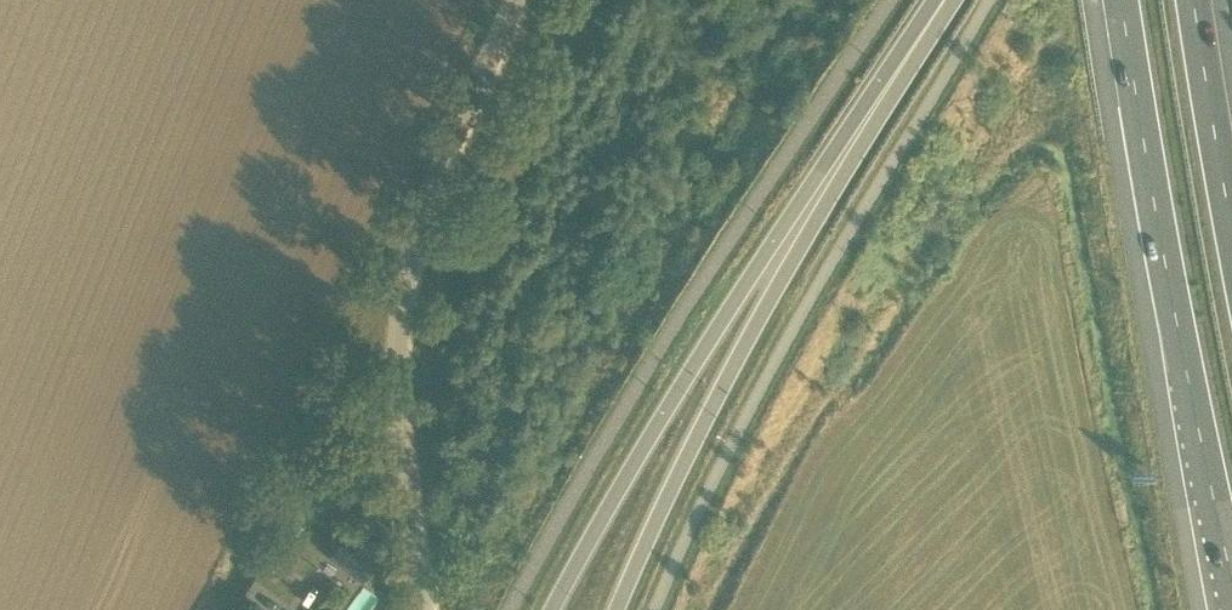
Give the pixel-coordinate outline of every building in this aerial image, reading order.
[(377,542),(368,536),(365,541),(348,529),(328,555),(362,580),(382,554),(373,547),(377,542)] [(251,602),(245,609),(263,609),(251,602)]
